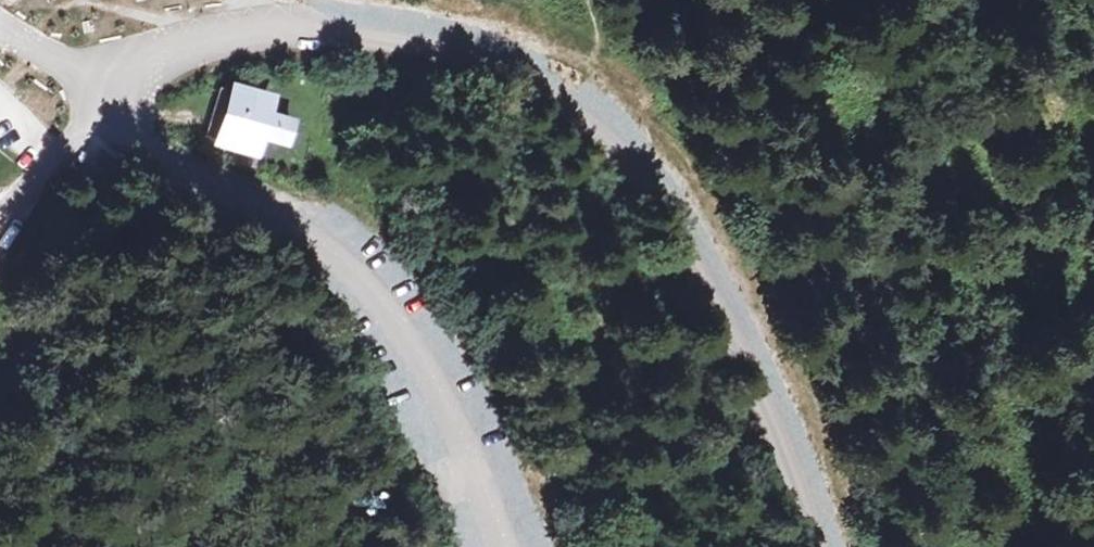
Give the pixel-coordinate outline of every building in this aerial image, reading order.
[(263,101),(230,92),(219,140),(250,148),(255,133),(265,135),(264,139),(281,144),(287,121),(260,114),(263,101)]
